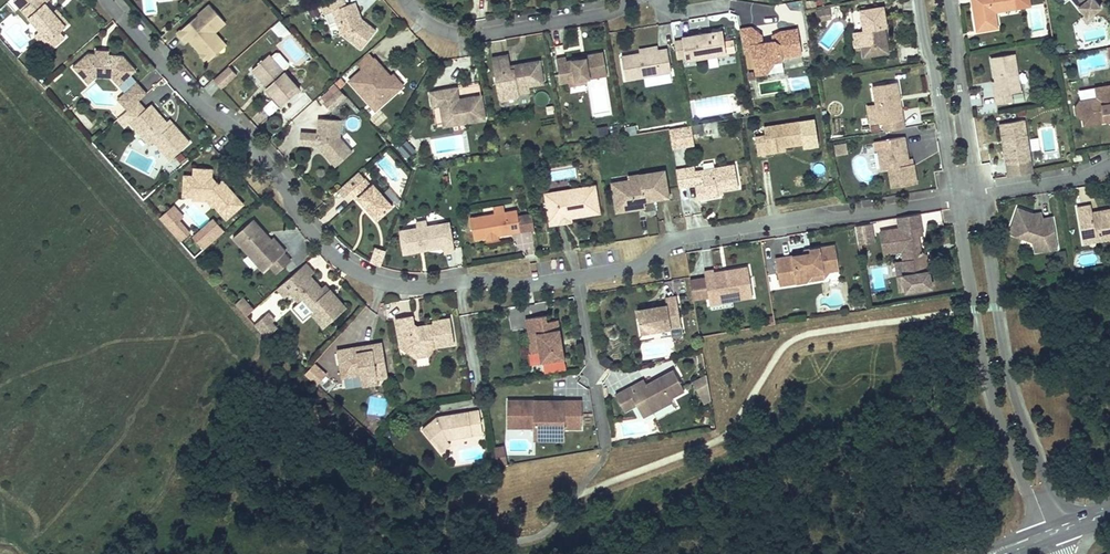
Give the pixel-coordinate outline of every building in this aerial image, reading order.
[(63,27),(50,13),(42,4),(47,0),(25,0),(28,3),(19,11),(37,32),(46,42),(63,27)] [(157,11),(155,3),(163,1),(163,0),(143,0),(146,13),(157,11)] [(362,28),(351,19),(346,6),(342,7),(338,9),(335,0),(317,7),(320,16),(329,12),(337,35),(357,51),(372,33),(364,26),(362,28)] [(971,33),(992,30),(990,16),(1011,13),(1009,0),(966,0),(971,33)] [(1074,7),(1082,19),(1088,15),(1095,10),(1089,0),(1070,0),(1074,7)] [(357,21),(351,4),(346,6),(351,19),(362,28),(364,26),(357,21)] [(220,23),(207,8),(174,37),(181,45),(187,40),(189,43),(187,44),(205,65),(216,55),(211,50),(219,44),(212,36),(211,31),(220,23)] [(63,27),(66,24),(53,10),(50,13),(63,27)] [(829,22),(827,11),(814,14),(815,25),(829,22)] [(885,30),(882,12),(858,16),(861,36),(862,46),(859,51),(860,62),(876,59),(875,52),(886,50),(884,39),(880,37),(879,31),(882,30),(885,30)] [(1077,17),(1081,24),(1091,18),(1088,15),(1082,19),(1080,15),(1077,17)] [(280,20),(272,26),(280,37),(288,31),(280,20)] [(220,23),(211,31),(212,36),(223,26),(220,23)] [(748,55),(750,71),(754,73),(759,72),(761,68),(761,66),(770,64),(777,63),(777,61),(777,60),(796,57),(792,31),(777,34),(774,37),(770,44),(768,44),(757,46),(749,47),(746,30),(735,32),(739,56),(748,55)] [(756,38),(746,30),(749,47),(757,46),(756,38)] [(46,42),(37,32),(31,36),(40,47),(46,42)] [(682,64),(682,67),(722,60),(718,38),(707,40),(707,42),(703,43),(703,40),(678,45),(679,48),(680,56),(682,64)] [(725,39),(727,53),(735,51),(733,38),(725,39)] [(224,49),(219,44),(211,50),(216,55),(224,49)] [(679,48),(670,49),(673,66),(682,64),(680,56),(679,48)] [(887,57),(886,50),(875,52),(876,59),(887,57)] [(653,53),(636,56),(617,59),(621,82),(666,74),(662,52),(653,53)] [(580,60),(574,62),(561,64),(560,60),(551,61),(555,84),(563,83),(580,80),(602,76),(598,55),(580,58),(580,60)] [(104,58),(91,57),(83,56),(67,70),(79,83),(89,74),(92,77),(104,78),(106,81),(119,95),(116,98),(121,103),(117,107),(122,113),(142,96),(126,78),(131,73),(118,59),(104,58)] [(274,57),(269,61),(281,75),(286,71),(286,67),(277,57),(274,57)] [(504,57),(488,60),(495,100),(498,103),(512,100),(515,97),(514,96),(514,91),(524,89),(540,87),(536,63),(514,66),(515,70),(508,71),(507,71),(506,68),(504,57)] [(279,109),(297,93),(281,75),(269,61),(267,58),(249,73),(261,86),(263,85),(266,89),(264,90),(263,92),(279,109)] [(384,76),(379,71),(382,69),(373,58),(347,81),(373,111),(399,88),(388,77),(384,76)] [(988,64),(994,99),(990,100),(991,109),(1009,106),(1007,97),(1016,96),(1011,60),(988,64)] [(770,64),(761,66),(761,68),(759,72),(754,73),(750,71),(751,77),(762,76),(770,64)] [(218,90),(233,76),(226,67),(211,81),(218,90)] [(92,77),(89,74),(79,83),(83,87),(91,80),(106,81),(104,78),(92,77)] [(391,74),(388,77),(399,88),(401,86),(391,74)] [(884,136),(903,133),(896,87),(869,91),(874,127),(883,126),(884,136)] [(461,101),(459,89),(432,93),(434,108),(443,107),(445,123),(463,119),(464,125),(481,122),(477,98),(461,101)] [(1095,104),(1091,109),(1087,106),(1076,107),(1073,113),(1073,122),(1082,129),(1098,127),(1098,123),(1103,122),(1107,126),(1109,126),(1109,90),(1094,92),(1095,104)] [(332,95),(322,104),(328,111),(338,102),(332,95)] [(121,103),(116,98),(112,102),(117,107),(121,103)] [(903,111),(907,125),(922,121),(918,107),(903,111)] [(148,111),(127,129),(147,151),(151,148),(167,167),(188,149),(171,129),(167,132),(148,111)] [(463,119),(445,123),(446,128),(464,125),(463,119)] [(336,141),(338,124),(316,122),(315,138),(298,137),(298,148),(314,149),(320,149),(323,152),(320,155),(327,163),(336,156),(341,162),(349,156),(336,141)] [(672,148),(693,145),(690,124),(669,127),(672,148)] [(796,125),(760,131),(761,139),(751,140),(754,158),(765,156),(764,152),(781,149),(799,146),(796,125)] [(1019,125),(997,128),(999,145),(1002,145),(1002,147),(1000,148),(1005,182),(1027,178),(1024,159),(1019,125)] [(414,151),(405,141),(397,149),(405,158),(414,151)] [(902,142),(884,145),(885,154),(877,155),(880,174),(885,173),(888,191),(914,187),(911,168),(906,168),(902,142)] [(336,156),(327,163),(333,170),(341,162),(336,156)] [(738,191),(734,169),(692,176),(691,172),(681,174),(684,191),(693,190),(696,203),(707,202),(719,200),(718,194),(723,193),(738,191)] [(212,186),(206,180),(206,171),(189,170),(188,179),(179,179),(178,199),(188,200),(188,196),(202,197),(210,206),(208,207),(220,222),(237,207),(221,188),(219,190),(214,185),(212,186)] [(681,174),(673,175),(676,192),(684,191),(681,174)] [(666,202),(662,175),(625,181),(626,189),(624,189),(623,189),(609,191),(612,205),(620,204),(622,212),(634,210),(632,204),(640,202),(641,206),(666,202)] [(626,189),(625,181),(608,184),(609,191),(623,189),(624,189),(626,189)] [(374,223),(390,209),(370,187),(368,189),(361,182),(346,196),(353,204),(355,202),(362,210),(364,208),(366,212),(365,213),(374,223)] [(594,203),(592,190),(571,193),(571,196),(543,201),(548,229),(560,227),(559,223),(569,221),(588,218),(588,215),(588,204),(594,203)] [(202,197),(188,196),(188,200),(188,202),(202,203),(207,209),(208,207),(210,206),(202,197)] [(620,204),(612,205),(614,217),(642,212),(641,206),(640,202),(632,204),(634,210),(622,212),(620,204)] [(180,218),(184,215),(173,203),(158,216),(180,241),(191,231),(180,218)] [(596,217),(594,203),(588,204),(588,215),(588,218),(596,217)] [(1077,240),(1095,237),(1096,243),(1105,242),(1106,248),(1109,247),(1109,213),(1097,215),(1098,220),(1088,222),(1086,209),(1083,209),(1073,211),(1077,240)] [(502,218),(501,211),(491,213),(492,219),(502,218)] [(1053,252),(1048,220),(1030,223),(1027,222),(1028,219),(1013,214),(1004,236),(1030,246),(1032,255),(1053,252)] [(532,236),(529,219),(515,222),(514,215),(502,218),(492,219),(469,223),(473,246),(485,244),(496,242),(518,238),(532,236)] [(191,235),(203,249),(224,230),(212,216),(191,235)] [(263,238),(248,221),(228,239),(244,256),(249,251),(254,258),(254,268),(259,273),(265,267),(272,274),(277,270),(270,263),(279,254),(280,254),(268,240),(266,241),(264,243),(262,240),(263,238)] [(919,258),(917,240),(921,240),(919,228),(878,236),(882,258),(897,256),(900,258),(902,266),(904,279),(900,280),(903,296),(929,292),(926,276),(924,260),(919,258)] [(397,237),(401,259),(415,257),(418,254),(440,250),(440,253),(441,256),(451,255),(446,229),(425,232),(414,234),(397,237)] [(871,243),(869,230),(853,232),(856,246),(871,243)] [(1095,237),(1077,240),(1079,247),(1096,243),(1095,237)] [(244,256),(254,268),(254,258),(249,251),(244,256)] [(831,251),(806,255),(807,259),(798,260),(772,265),(776,292),(803,287),(806,283),(808,280),(826,277),(835,275),(831,251)] [(279,254),(270,263),(277,270),(286,262),(279,254)] [(309,274),(302,265),(294,271),(302,280),(305,277),(309,274)] [(904,279),(902,266),(892,267),(897,297),(903,296),(900,280),(904,279)] [(318,292),(305,277),(302,280),(294,271),(273,290),(281,299),(287,295),(295,304),(303,305),(322,327),(341,310),(324,291),(321,295),(318,292)] [(744,273),(712,279),(711,275),(702,277),(706,303),(728,299),(729,306),(749,302),(744,273)] [(808,280),(806,283),(810,286),(821,284),(826,277),(808,280)] [(665,292),(683,292),(683,280),(665,281),(665,292)] [(234,302),(246,315),(254,308),(242,294),(234,302)] [(728,299),(706,303),(707,309),(729,306),(728,299)] [(676,322),(672,300),(661,302),(663,309),(649,311),(649,314),(644,315),(644,312),(633,314),(637,337),(667,332),(666,324),(676,322)] [(253,320),(261,335),(278,327),(270,312),(253,320)] [(543,317),(522,321),(525,337),(533,335),(536,354),(538,364),(561,361),(559,348),(557,349),(556,344),(558,344),(555,322),(543,324),(543,317)] [(446,321),(428,324),(429,327),(420,329),(422,336),(416,337),(415,338),(411,335),(410,330),(408,318),(391,321),(395,348),(404,347),(410,351),(406,356),(412,360),(423,358),(430,350),(450,346),(446,321)] [(666,324),(667,332),(677,330),(676,322),(666,324)] [(420,329),(410,330),(411,335),(415,338),(416,337),(422,336),(420,329)] [(533,335),(525,337),(528,356),(536,354),(533,335)] [(367,353),(359,354),(358,348),(333,353),(337,380),(355,377),(356,380),(371,378),(371,381),(382,379),(376,345),(366,347),(367,353)] [(410,351),(404,347),(395,348),(406,356),(410,351)] [(608,365),(601,360),(597,365),(603,370),(608,365)] [(670,373),(643,388),(632,394),(630,389),(612,398),(620,414),(633,408),(643,403),(649,415),(668,404),(667,401),(680,394),(670,373)] [(371,378),(356,380),(357,388),(372,386),(371,381),(371,378)] [(702,378),(689,385),(696,398),(705,393),(702,378)] [(640,383),(630,389),(632,394),(643,388),(640,383)] [(706,403),(705,393),(696,398),(701,406),(706,403)] [(560,430),(577,430),(577,403),(559,403),(559,409),(532,409),(531,403),(505,403),(505,429),(531,429),(531,434),(549,434),(549,423),(560,423),(560,429),(560,430)] [(639,420),(649,415),(643,403),(633,408),(639,420)] [(476,417),(440,423),(441,425),(437,425),(437,424),(435,424),(420,436),(435,454),(445,445),(481,439),(476,417)] [(549,423),(549,434),(531,434),(531,441),(560,441),(560,430),(560,429),(560,423),(549,423)] [(449,450),(445,445),(435,454),(439,458),(449,450)] [(498,454),(489,456),(491,468),(500,466),(498,454)]
